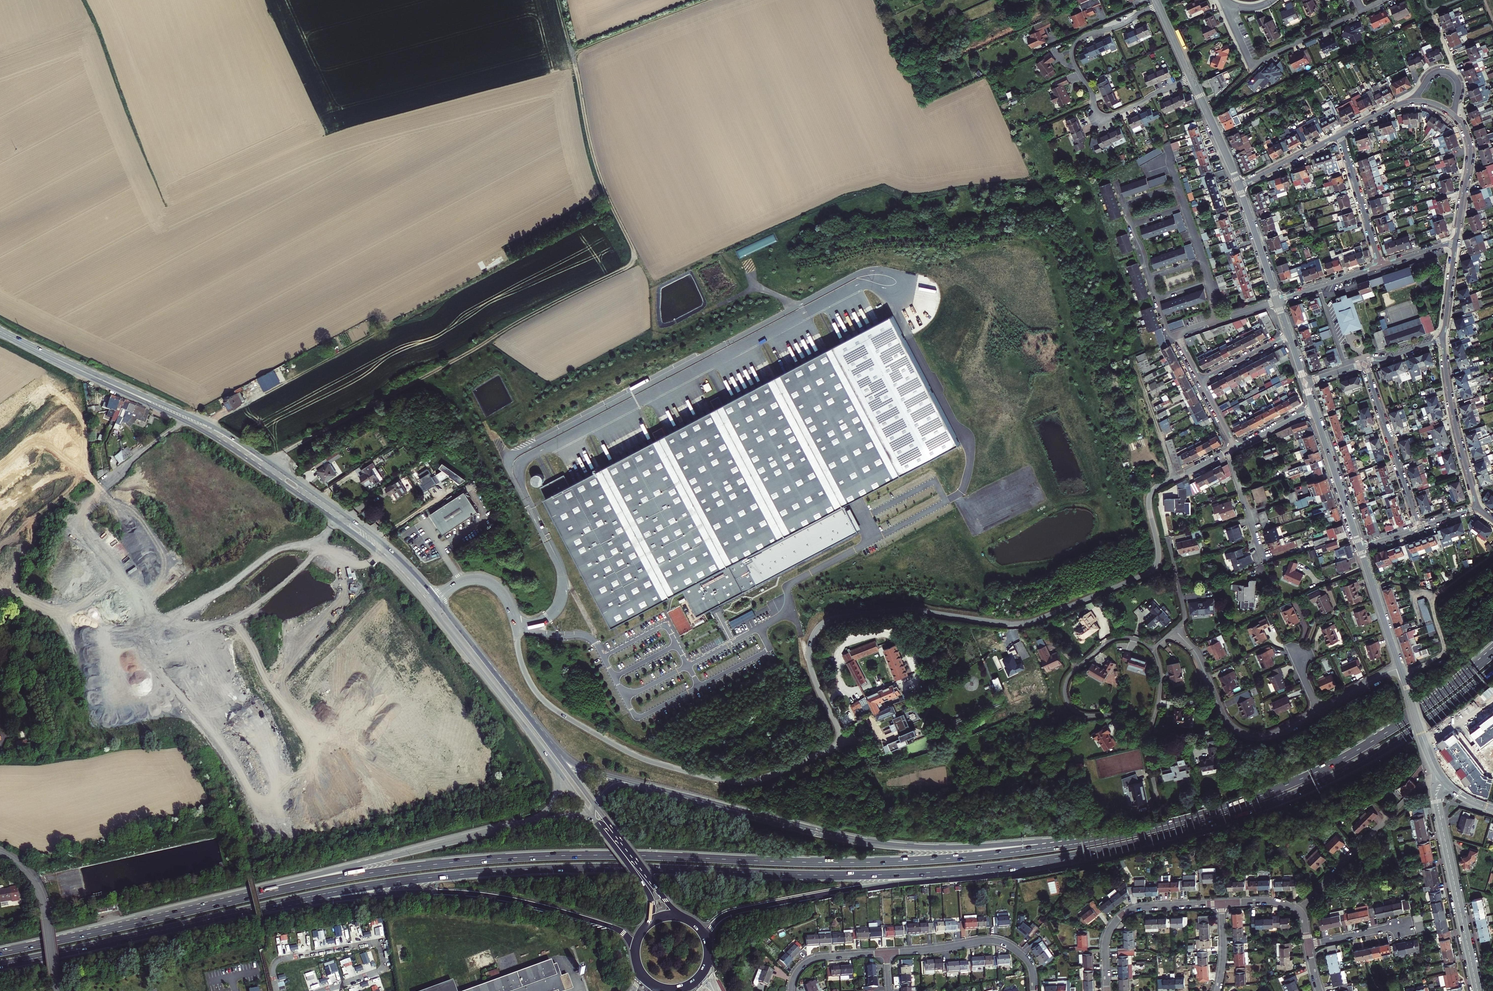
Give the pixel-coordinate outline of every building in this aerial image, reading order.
[(1071,15),(1074,22),(1072,23),(1074,28),(1076,27),(1076,28),(1086,23),(1085,20),(1083,19),(1084,17),(1090,14),(1094,12),(1091,6),(1100,2),(1099,0),(1086,0),(1079,3),(1078,4),(1081,10),(1071,15)] [(1188,4),(1192,13),(1204,8),(1205,10),(1211,7),(1208,0),(1207,0),(1202,3),(1201,1),(1201,0),(1197,0),(1188,4)] [(1304,2),(1303,3),(1308,14),(1318,9),(1315,4),(1313,0),(1303,0),(1304,2)] [(1392,5),(1388,7),(1393,18),(1406,12),(1401,1),(1397,3),(1398,5),(1395,6),(1393,7),(1392,5)] [(1284,10),(1280,11),(1286,23),(1290,21),(1291,23),(1295,21),(1296,22),(1299,20),(1298,17),(1291,2),(1285,4),(1287,9),(1286,10),(1284,10)] [(1382,24),(1389,20),(1388,17),(1385,10),(1378,12),(1379,13),(1376,14),(1374,15),(1374,14),(1368,16),(1371,22),(1373,28),(1382,23),(1382,24)] [(1441,18),(1442,21),(1454,16),(1456,16),(1455,13),(1450,15),(1449,11),(1449,12),(1448,11),(1440,14),(1440,15),(1441,18)] [(1214,14),(1206,18),(1209,25),(1202,28),(1206,37),(1210,35),(1211,37),(1215,36),(1215,38),(1221,35),(1219,31),(1218,32),(1216,27),(1215,25),(1218,24),(1214,14)] [(1264,16),(1257,19),(1260,25),(1262,24),(1269,41),(1279,36),(1272,19),(1269,21),(1267,22),(1264,16)] [(1445,27),(1446,30),(1458,26),(1454,16),(1442,21),(1443,24),(1444,27),(1445,27)] [(1045,41),(1043,37),(1042,33),(1044,32),(1043,28),(1042,28),(1051,24),(1048,17),(1033,24),(1036,31),(1030,34),(1032,37),(1027,39),(1031,48),(1045,41)] [(1138,26),(1135,28),(1139,37),(1150,32),(1147,24),(1142,26),(1139,27),(1138,26)] [(1362,27),(1361,24),(1355,27),(1355,26),(1353,27),(1354,28),(1352,28),(1351,29),(1346,27),(1343,37),(1350,39),(1350,40),(1349,41),(1351,43),(1352,44),(1362,40),(1359,33),(1364,30),(1362,27)] [(1458,26),(1446,30),(1448,34),(1447,34),(1448,36),(1449,40),(1462,35),(1460,30),(1461,29),(1460,25),(1458,26)] [(1127,43),(1139,37),(1135,28),(1131,30),(1132,31),(1127,32),(1124,34),(1127,43)] [(1150,32),(1139,37),(1140,40),(1140,41),(1152,36),(1150,32)] [(1453,48),(1457,46),(1465,43),(1462,35),(1449,40),(1451,44),(1452,46),(1452,45),(1453,48)] [(1098,41),(1094,42),(1099,52),(1110,47),(1112,51),(1117,49),(1111,36),(1103,40),(1098,42),(1098,41)] [(1339,47),(1335,37),(1328,40),(1329,41),(1328,42),(1326,42),(1326,41),(1320,44),(1325,54),(1339,47)] [(1477,39),(1465,43),(1457,46),(1458,51),(1467,47),(1468,50),(1470,53),(1483,49),(1482,46),(1480,46),(1477,39)] [(1087,57),(1099,52),(1094,42),(1091,44),(1091,45),(1087,47),(1083,48),(1085,52),(1079,55),(1083,62),(1089,60),(1087,57)] [(1421,47),(1427,62),(1431,61),(1434,60),(1437,59),(1431,45),(1430,43),(1421,47)] [(1431,45),(1437,59),(1440,58),(1442,57),(1443,56),(1440,47),(1439,48),(1437,43),(1431,45)] [(1220,47),(1216,49),(1218,55),(1217,58),(1214,57),(1213,60),(1211,64),(1216,66),(1216,65),(1223,68),(1228,55),(1228,53),(1232,51),(1230,48),(1229,45),(1221,48),(1220,47)] [(1303,51),(1304,52),(1308,62),(1312,60),(1307,49),(1303,51)] [(1464,62),(1466,66),(1477,62),(1476,59),(1483,56),(1482,52),(1484,52),(1483,49),(1470,53),(1471,56),(1472,59),(1464,62)] [(1049,52),(1045,55),(1046,57),(1041,60),(1036,64),(1042,71),(1040,72),(1044,76),(1045,76),(1047,79),(1055,73),(1053,70),(1054,69),(1052,66),(1049,63),(1054,59),(1049,52)] [(1308,62),(1304,52),(1300,54),(1299,55),(1298,52),(1290,56),(1296,67),(1308,62)] [(1418,66),(1414,56),(1413,54),(1412,52),(1410,53),(1411,57),(1408,58),(1408,59),(1407,60),(1410,68),(1412,68),(1416,67),(1418,66)] [(1416,55),(1414,56),(1418,66),(1421,65),(1423,64),(1424,63),(1421,54),(1419,55),(1419,54),(1416,55)] [(1466,73),(1468,76),(1481,71),(1483,70),(1484,70),(1480,60),(1477,62),(1466,66),(1465,66),(1466,68),(1465,69),(1466,73)] [(1268,67),(1266,65),(1257,75),(1250,84),(1250,87),(1252,89),(1255,89),(1258,86),(1261,88),(1264,88),(1271,80),(1274,82),(1276,81),(1277,82),(1284,74),(1280,70),(1281,69),(1273,62),(1268,67)] [(1163,68),(1156,71),(1160,81),(1164,80),(1163,79),(1167,77),(1171,75),(1165,63),(1161,64),(1163,68)] [(1160,81),(1156,71),(1144,76),(1148,85),(1153,83),(1156,82),(1157,83),(1160,81)] [(1481,71),(1468,76),(1469,80),(1470,82),(1478,79),(1480,82),(1481,82),(1486,80),(1485,76),(1483,77),(1481,71)] [(1222,73),(1209,79),(1213,88),(1216,95),(1218,94),(1227,85),(1222,73)] [(1100,92),(1102,95),(1112,91),(1106,79),(1104,74),(1098,76),(1101,82),(1098,83),(1099,87),(1101,91),(1100,92)] [(1388,83),(1390,87),(1393,85),(1397,93),(1406,88),(1405,88),(1407,87),(1410,85),(1406,76),(1405,76),(1404,74),(1388,83)] [(1069,82),(1066,75),(1054,80),(1056,86),(1052,88),(1054,94),(1051,96),(1053,102),(1057,100),(1059,105),(1071,100),(1069,94),(1067,95),(1065,91),(1063,85),(1069,82)] [(1471,93),(1472,96),(1483,91),(1482,91),(1481,91),(1478,83),(1471,86),(1472,89),(1470,90),(1471,93)] [(1381,88),(1380,89),(1385,99),(1389,97),(1392,95),(1388,87),(1383,90),(1381,88)] [(1385,99),(1380,89),(1378,90),(1379,92),(1375,94),(1372,89),(1369,90),(1372,94),(1372,96),(1376,103),(1380,101),(1385,99)] [(1487,90),(1485,91),(1483,91),(1483,92),(1482,93),(1485,102),(1490,100),(1487,90)] [(1117,102),(1112,91),(1102,95),(1103,99),(1104,98),(1106,102),(1108,106),(1112,104),(1113,108),(1121,104),(1119,101),(1117,102)] [(1473,99),(1475,104),(1485,101),(1482,93),(1483,92),(1483,91),(1472,96),(1473,99)] [(1171,97),(1175,107),(1187,102),(1188,105),(1195,102),(1191,93),(1185,96),(1183,93),(1178,95),(1175,96),(1174,95),(1171,97)] [(1367,108),(1363,99),(1362,98),(1360,94),(1351,98),(1352,100),(1354,104),(1358,113),(1363,111),(1367,108)] [(1372,94),(1363,99),(1367,108),(1371,106),(1375,104),(1371,97),(1372,96),(1372,94)] [(1175,107),(1171,97),(1167,98),(1168,99),(1163,101),(1160,103),(1164,112),(1175,107)] [(1358,113),(1354,104),(1352,100),(1342,105),(1347,113),(1350,117),(1354,115),(1358,113)] [(1326,117),(1331,127),(1336,125),(1339,123),(1335,115),(1338,114),(1331,101),(1327,103),(1330,109),(1324,112),(1326,117)] [(1486,104),(1485,102),(1475,105),(1476,108),(1470,110),(1470,112),(1471,115),(1472,118),(1481,114),(1481,112),(1479,107),(1486,104)] [(1347,113),(1342,105),(1336,108),(1338,112),(1340,111),(1344,120),(1347,119),(1350,117),(1347,113)] [(1222,122),(1232,117),(1237,115),(1238,114),(1234,106),(1229,108),(1229,110),(1219,114),(1220,118),(1222,122)] [(1160,115),(1157,110),(1153,112),(1151,108),(1146,110),(1143,112),(1142,111),(1139,112),(1145,126),(1148,124),(1147,120),(1155,117),(1160,115)] [(1484,124),(1491,121),(1490,118),(1484,120),(1483,117),(1492,113),(1492,110),(1485,113),(1484,113),(1481,114),(1472,118),(1473,121),(1474,124),(1475,123),(1475,125),(1483,122),(1484,124)] [(1420,120),(1420,111),(1416,112),(1414,112),(1414,111),(1409,112),(1410,122),(1411,122),(1415,121),(1420,120)] [(1429,113),(1426,111),(1420,111),(1420,120),(1428,125),(1423,131),(1426,133),(1428,130),(1429,129),(1431,126),(1436,118),(1429,113)] [(1145,126),(1139,112),(1135,114),(1135,115),(1132,117),(1128,119),(1133,130),(1141,127),(1145,126)] [(1394,114),(1397,123),(1404,122),(1404,123),(1408,122),(1410,122),(1409,112),(1403,113),(1402,113),(1394,114)] [(1250,119),(1253,126),(1261,122),(1259,116),(1250,119)] [(1075,117),(1066,120),(1071,132),(1081,127),(1080,124),(1078,124),(1077,121),(1075,117)] [(1235,125),(1232,117),(1222,122),(1224,126),(1226,129),(1235,125)] [(1328,128),(1331,127),(1326,117),(1325,118),(1324,117),(1322,119),(1323,121),(1321,122),(1321,123),(1325,130),(1328,128)] [(1441,121),(1436,118),(1431,126),(1432,127),(1436,130),(1436,129),(1440,132),(1442,131),(1448,127),(1443,123),(1441,122),(1441,121)] [(1389,121),(1384,122),(1388,133),(1390,133),(1390,131),(1394,130),(1393,127),(1396,126),(1394,119),(1389,121)] [(1255,131),(1249,120),(1241,123),(1246,135),(1255,131)] [(1310,138),(1314,136),(1312,132),(1311,132),(1308,126),(1306,127),(1307,128),(1304,130),(1299,120),(1295,122),(1295,123),(1299,129),(1300,132),(1305,141),(1310,138)] [(1322,131),(1317,120),(1309,124),(1309,123),(1307,125),(1308,126),(1311,132),(1312,132),(1314,136),(1319,133),(1322,131)] [(1185,125),(1186,131),(1189,130),(1192,137),(1200,134),(1198,128),(1196,121),(1185,125)] [(1478,136),(1488,133),(1486,127),(1492,125),(1491,121),(1484,124),(1485,126),(1476,130),(1477,133),(1478,136)] [(1388,133),(1384,122),(1376,125),(1373,126),(1376,136),(1386,133),(1386,134),(1388,133)] [(1083,131),(1081,127),(1071,132),(1076,143),(1074,144),(1077,150),(1084,147),(1082,141),(1085,139),(1083,135),(1082,131),(1083,131)] [(1112,130),(1108,131),(1113,141),(1124,136),(1120,127),(1115,130),(1112,131),(1112,130)] [(1451,129),(1448,127),(1442,131),(1445,140),(1444,140),(1444,142),(1455,138),(1454,135),(1453,132),(1452,133),(1451,129)] [(1236,140),(1241,138),(1240,135),(1237,128),(1227,133),(1229,138),(1231,143),(1232,142),(1236,140)] [(1101,146),(1113,141),(1108,131),(1105,133),(1105,134),(1101,136),(1097,138),(1091,137),(1090,147),(1094,147),(1093,151),(1097,151),(1102,149),(1101,146)] [(1305,141),(1300,132),(1295,134),(1294,131),(1290,134),(1291,135),(1296,145),(1300,143),(1305,141)] [(1366,134),(1361,135),(1364,146),(1366,145),(1365,144),(1370,143),(1369,140),(1373,139),(1371,132),(1366,134)] [(1481,142),(1482,146),(1489,143),(1488,141),(1490,140),(1488,133),(1478,136),(1481,142)] [(1188,138),(1191,145),(1203,141),(1202,138),(1200,134),(1192,137),(1189,138),(1188,138)] [(1296,145),(1291,135),(1289,136),(1290,137),(1282,141),(1287,150),(1291,148),(1296,145)] [(1364,146),(1361,135),(1353,138),(1351,138),(1353,145),(1357,144),(1358,147),(1357,147),(1358,149),(1362,148),(1362,147),(1364,146)] [(1236,140),(1232,142),(1234,148),(1236,153),(1244,150),(1251,147),(1249,142),(1244,144),(1241,138),(1236,140)] [(1444,142),(1445,143),(1446,143),(1449,151),(1453,150),(1459,148),(1457,142),(1455,138),(1444,142)] [(1193,152),(1205,148),(1204,145),(1203,141),(1191,145),(1193,152)] [(1283,152),(1287,150),(1282,141),(1275,145),(1272,146),(1273,147),(1275,151),(1276,151),(1278,155),(1283,152)] [(1177,142),(1171,144),(1173,151),(1177,150),(1179,149),(1177,142)] [(1481,152),(1482,155),(1491,152),(1489,143),(1482,146),(1482,148),(1480,148),(1481,152)] [(1159,147),(1136,160),(1140,167),(1163,154),(1159,147)] [(1276,156),(1278,155),(1276,151),(1275,151),(1273,147),(1270,148),(1268,149),(1272,158),(1276,156)] [(1193,152),(1196,159),(1208,155),(1206,151),(1205,148),(1193,152)] [(1246,153),(1244,150),(1236,153),(1239,161),(1241,165),(1251,160),(1251,158),(1248,159),(1247,157),(1248,156),(1246,153)] [(1430,168),(1440,165),(1456,160),(1455,155),(1453,150),(1449,151),(1440,154),(1442,160),(1429,164),(1430,168)] [(1482,155),(1484,161),(1485,165),(1492,162),(1492,157),(1491,152),(1482,155)] [(1263,163),(1270,160),(1267,153),(1260,156),(1263,163)] [(1322,156),(1325,167),(1327,175),(1330,174),(1339,171),(1336,161),(1332,162),(1331,158),(1330,154),(1326,155),(1322,156)] [(1198,166),(1210,162),(1209,158),(1208,155),(1196,159),(1198,166)] [(1358,165),(1360,170),(1370,167),(1374,166),(1371,155),(1357,160),(1358,165)] [(1325,167),(1322,156),(1314,159),(1310,160),(1312,168),(1318,167),(1320,166),(1323,165),(1323,167),(1325,167)] [(1251,160),(1241,165),(1243,168),(1244,172),(1252,168),(1252,167),(1253,167),(1252,165),(1254,164),(1252,159),(1251,160)] [(1456,160),(1440,165),(1441,171),(1449,169),(1449,170),(1458,167),(1457,166),(1458,166),(1457,163),(1456,160)] [(1212,168),(1210,162),(1198,166),(1201,177),(1214,173),(1212,168)] [(1490,174),(1488,167),(1492,166),(1492,162),(1485,165),(1481,166),(1482,169),(1478,170),(1480,174),(1481,177),(1490,174)] [(1302,167),(1298,168),(1302,178),(1303,181),(1308,179),(1307,177),(1311,176),(1308,165),(1302,167)] [(1370,167),(1360,170),(1361,175),(1362,176),(1363,180),(1363,179),(1379,175),(1376,165),(1374,166),(1370,167)] [(1302,178),(1298,168),(1296,169),(1293,170),(1296,180),(1297,185),(1303,183),(1303,181),(1302,178)] [(1296,180),(1293,170),(1289,171),(1293,186),(1297,185),(1296,180)] [(1339,171),(1330,174),(1333,181),(1333,184),(1343,181),(1341,176),(1339,171)] [(1442,174),(1441,171),(1423,177),(1424,180),(1442,174)] [(1205,188),(1217,184),(1216,179),(1214,173),(1201,177),(1205,188)] [(1492,184),(1492,183),(1490,174),(1481,177),(1482,180),(1483,184),(1487,183),(1487,186),(1492,184)] [(1365,185),(1366,189),(1376,186),(1378,185),(1380,184),(1377,175),(1363,179),(1365,185)] [(1440,183),(1441,185),(1452,181),(1451,178),(1450,175),(1441,178),(1442,182),(1440,183)] [(1121,187),(1124,198),(1129,196),(1133,195),(1138,193),(1147,190),(1150,189),(1168,182),(1165,176),(1147,182),(1146,178),(1121,187)] [(1284,187),(1286,186),(1289,185),(1286,176),(1284,177),(1280,178),(1282,182),(1284,187)] [(1277,178),(1275,179),(1277,189),(1282,187),(1284,187),(1282,182),(1280,178),(1277,178)] [(1343,181),(1333,184),(1330,185),(1324,186),(1325,189),(1334,186),(1336,191),(1345,188),(1344,187),(1345,187),(1344,184),(1343,181)] [(1452,181),(1441,185),(1439,185),(1442,194),(1446,193),(1453,190),(1452,187),(1454,186),(1453,184),(1452,181)] [(1108,212),(1111,221),(1122,217),(1120,213),(1119,209),(1117,204),(1116,200),(1115,197),(1113,192),(1111,187),(1110,184),(1100,187),(1102,196),(1105,204),(1108,212)] [(1208,195),(1211,194),(1220,191),(1219,188),(1217,184),(1205,188),(1208,195)] [(1487,186),(1486,186),(1487,189),(1484,190),(1486,197),(1490,196),(1492,195),(1492,184),(1487,186)] [(1376,186),(1366,189),(1367,192),(1368,195),(1369,196),(1378,193),(1377,192),(1378,192),(1376,188),(1376,186)] [(1487,189),(1486,186),(1475,190),(1476,193),(1475,193),(1476,197),(1477,200),(1486,197),(1484,190),(1487,189)] [(1335,192),(1336,193),(1338,200),(1336,200),(1337,202),(1348,199),(1347,194),(1345,189),(1335,192)] [(1213,201),(1222,198),(1221,195),(1220,191),(1211,194),(1208,195),(1210,202),(1213,201)] [(1254,199),(1255,202),(1267,198),(1268,198),(1267,195),(1263,197),(1262,195),(1263,195),(1262,193),(1261,193),(1261,192),(1253,195),(1254,199)] [(1436,206),(1437,205),(1449,202),(1447,198),(1446,193),(1442,194),(1430,198),(1431,201),(1434,200),(1435,204),(1434,204),(1434,206),(1436,206)] [(1477,200),(1478,204),(1480,209),(1489,207),(1492,205),(1492,204),(1490,196),(1486,197),(1477,200)] [(1379,197),(1370,200),(1371,203),(1372,207),(1381,204),(1379,197)] [(1213,201),(1217,214),(1226,211),(1224,205),(1222,198),(1213,201)] [(1267,198),(1255,202),(1258,211),(1261,217),(1269,214),(1266,206),(1267,206),(1266,203),(1265,204),(1264,201),(1268,200),(1267,198)] [(1341,211),(1351,208),(1350,203),(1348,199),(1337,202),(1338,204),(1339,204),(1341,211)] [(1449,202),(1437,205),(1438,207),(1439,206),(1442,213),(1451,210),(1450,206),(1449,202)] [(1383,210),(1381,204),(1372,207),(1373,210),(1374,213),(1383,210)] [(1490,210),(1489,207),(1480,209),(1478,210),(1479,214),(1471,217),(1471,219),(1472,223),(1485,218),(1487,218),(1485,212),(1490,210)] [(1342,218),(1343,220),(1354,217),(1352,212),(1352,211),(1351,208),(1341,211),(1344,218),(1342,218)] [(1218,228),(1231,224),(1229,218),(1226,211),(1217,214),(1214,215),(1218,228)] [(1143,228),(1140,229),(1144,240),(1178,228),(1180,234),(1187,231),(1180,212),(1173,215),(1174,218),(1169,220),(1160,223),(1153,225),(1143,228)] [(1442,213),(1433,216),(1435,223),(1434,223),(1434,225),(1445,222),(1444,217),(1442,213)] [(1269,214),(1261,217),(1262,221),(1264,226),(1275,222),(1274,220),(1273,220),(1271,216),(1272,216),(1271,214),(1269,214)] [(1376,221),(1378,225),(1387,222),(1384,215),(1375,218),(1376,221)] [(1355,220),(1354,217),(1343,220),(1343,222),(1345,222),(1347,230),(1356,227),(1355,223),(1356,222),(1355,220)] [(1485,218),(1472,223),(1474,227),(1476,232),(1485,229),(1484,228),(1488,227),(1485,218)] [(1275,222),(1264,226),(1265,231),(1267,235),(1276,232),(1275,229),(1276,228),(1274,224),(1275,224),(1275,222)] [(1387,222),(1378,225),(1379,228),(1380,231),(1389,228),(1387,222)] [(1447,227),(1445,222),(1434,225),(1432,226),(1428,227),(1429,230),(1432,229),(1432,230),(1437,228),(1439,235),(1448,232),(1447,227)] [(1218,236),(1220,236),(1233,231),(1232,227),(1231,224),(1218,228),(1215,229),(1217,234),(1216,235),(1216,237),(1218,236)] [(1223,242),(1236,238),(1234,235),(1233,231),(1220,236),(1218,236),(1220,240),(1222,240),(1223,242)] [(1277,235),(1276,232),(1267,235),(1269,240),(1270,244),(1281,240),(1281,238),(1279,239),(1278,235),(1277,235)] [(1396,238),(1399,247),(1403,246),(1405,245),(1406,246),(1418,242),(1414,232),(1408,235),(1407,234),(1396,238)] [(1468,245),(1485,240),(1483,233),(1475,236),(1474,233),(1465,236),(1466,240),(1468,245)] [(1117,238),(1123,255),(1133,251),(1132,247),(1129,237),(1127,234),(1117,238)] [(1399,247),(1396,238),(1392,239),(1391,236),(1384,239),(1385,242),(1382,243),(1385,253),(1392,251),(1392,250),(1394,249),(1396,248),(1396,249),(1399,248),(1399,247)] [(1223,242),(1226,254),(1239,249),(1237,243),(1236,238),(1223,242)] [(1281,240),(1270,244),(1271,248),(1272,250),(1275,249),(1276,253),(1283,251),(1280,243),(1282,242),(1281,240)] [(1485,240),(1468,245),(1470,250),(1471,254),(1481,252),(1488,249),(1485,240)] [(1151,259),(1154,270),(1159,268),(1167,265),(1174,263),(1183,260),(1188,258),(1189,261),(1196,258),(1191,244),(1184,246),(1184,247),(1151,259)] [(1364,257),(1360,254),(1357,244),(1353,245),(1354,249),(1359,261),(1361,260),(1365,259),(1364,257)] [(1226,254),(1230,264),(1243,260),(1241,255),(1239,249),(1226,254)] [(1353,263),(1359,261),(1354,249),(1343,253),(1347,265),(1353,263)] [(1463,263),(1464,267),(1475,264),(1481,262),(1479,255),(1482,254),(1481,252),(1471,254),(1472,257),(1462,261),(1463,263)] [(1439,262),(1437,255),(1413,264),(1382,275),(1385,282),(1388,290),(1414,280),(1410,270),(1417,267),(1418,270),(1439,262)] [(1343,256),(1333,260),(1336,269),(1342,267),(1346,266),(1343,256)] [(1232,271),(1233,271),(1245,267),(1244,264),(1243,260),(1230,264),(1232,271)] [(1333,271),(1336,269),(1333,260),(1327,262),(1330,271),(1333,271)] [(1127,267),(1139,301),(1149,297),(1147,292),(1144,282),(1139,268),(1138,263),(1127,267)] [(1279,269),(1280,273),(1289,270),(1286,263),(1277,266),(1279,269)] [(1296,268),(1298,272),(1301,281),(1306,280),(1313,277),(1310,268),(1308,264),(1308,263),(1296,268)] [(1324,273),(1321,264),(1310,268),(1313,277),(1319,275),(1324,273)] [(1467,274),(1476,271),(1474,266),(1476,265),(1475,264),(1464,267),(1466,271),(1467,274)] [(1234,279),(1248,274),(1246,270),(1245,267),(1233,271),(1234,274),(1231,276),(1233,279),(1234,279)] [(1289,270),(1280,273),(1282,279),(1284,283),(1291,281),(1289,277),(1291,276),(1289,270)] [(1478,276),(1476,271),(1467,274),(1468,278),(1469,281),(1479,277),(1479,276),(1478,276)] [(1224,282),(1226,281),(1223,274),(1215,277),(1218,284),(1224,282)] [(1236,280),(1238,285),(1250,281),(1249,277),(1248,274),(1234,279),(1234,280),(1236,280)] [(1372,286),(1385,282),(1382,275),(1373,278),(1375,283),(1371,285),(1372,286)] [(1375,283),(1373,278),(1369,279),(1365,281),(1359,283),(1362,293),(1369,290),(1371,296),(1375,295),(1372,286),(1371,285),(1375,283)] [(1244,291),(1253,288),(1251,285),(1250,281),(1238,285),(1240,293),(1244,291)] [(1218,284),(1220,291),(1226,289),(1227,289),(1224,282),(1218,284)] [(1461,297),(1472,294),(1469,287),(1459,290),(1460,295),(1461,297)] [(1254,294),(1253,288),(1244,291),(1246,298),(1247,302),(1256,299),(1254,294)] [(1161,304),(1165,315),(1190,306),(1207,300),(1205,289),(1198,292),(1189,295),(1182,297),(1174,300),(1165,303),(1161,304)] [(1227,297),(1229,296),(1226,289),(1220,291),(1222,298),(1227,297)] [(1354,302),(1364,299),(1362,293),(1343,299),(1342,295),(1337,297),(1338,300),(1334,302),(1344,334),(1363,328),(1354,302)] [(1474,301),(1472,294),(1461,297),(1462,300),(1463,304),(1474,301)] [(1227,297),(1222,298),(1221,299),(1226,312),(1232,310),(1227,297)] [(1314,299),(1310,300),(1312,308),(1314,314),(1321,312),(1317,298),(1314,299)] [(1474,301),(1463,304),(1464,308),(1465,311),(1476,308),(1474,301)] [(1293,311),(1294,315),(1308,310),(1305,302),(1292,306),(1293,311)] [(1153,307),(1141,311),(1149,333),(1154,331),(1160,347),(1167,345),(1161,329),(1160,329),(1159,325),(1156,318),(1154,311),(1153,307)] [(1298,323),(1299,327),(1316,321),(1315,317),(1311,318),(1308,310),(1294,315),(1296,320),(1297,323),(1298,323)] [(1478,313),(1477,310),(1462,314),(1463,318),(1455,320),(1457,325),(1458,328),(1472,323),(1477,322),(1474,314),(1478,313)] [(1428,313),(1420,316),(1386,328),(1382,318),(1379,319),(1382,329),(1388,345),(1434,329),(1428,313)] [(893,315),(835,346),(903,474),(961,444),(893,315)] [(1267,337),(1266,335),(1262,328),(1266,326),(1265,323),(1263,320),(1262,318),(1260,320),(1261,322),(1252,327),(1253,329),(1259,340),(1263,338),(1267,337)] [(1182,320),(1168,325),(1170,332),(1185,326),(1182,320)] [(1241,327),(1241,326),(1239,321),(1233,323),(1236,329),(1241,327)] [(1309,328),(1318,325),(1316,321),(1299,327),(1301,333),(1303,338),(1311,336),(1309,328)] [(1228,331),(1229,333),(1236,329),(1233,323),(1225,326),(1228,331)] [(1472,323),(1458,328),(1460,333),(1461,336),(1464,335),(1465,338),(1469,336),(1478,333),(1477,329),(1474,330),(1472,323)] [(1221,334),(1228,331),(1225,326),(1218,328),(1221,334)] [(1213,337),(1221,334),(1218,328),(1210,331),(1213,337)] [(1246,332),(1252,344),(1256,342),(1259,340),(1253,329),(1246,332)] [(1331,336),(1329,329),(1320,332),(1321,337),(1322,339),(1331,336)] [(1388,345),(1382,329),(1374,332),(1380,348),(1388,345)] [(1206,339),(1213,337),(1210,331),(1203,333),(1206,339)] [(1249,346),(1252,344),(1246,332),(1239,336),(1240,336),(1245,348),(1249,346)] [(1194,340),(1197,339),(1195,336),(1185,339),(1189,347),(1195,344),(1194,340)] [(1245,348),(1240,336),(1232,340),(1238,351),(1242,349),(1245,348)] [(1313,343),(1311,336),(1303,338),(1305,345),(1306,350),(1317,347),(1324,345),(1322,340),(1313,343)] [(1471,340),(1469,336),(1465,338),(1453,342),(1454,346),(1453,346),(1454,349),(1456,353),(1465,350),(1462,343),(1471,340)] [(1230,342),(1226,344),(1232,355),(1235,353),(1238,351),(1232,340),(1231,337),(1228,339),(1230,342)] [(1473,347),(1471,340),(1462,343),(1465,350),(1466,349),(1473,347)] [(1232,355),(1226,344),(1219,348),(1224,358),(1228,357),(1232,355)] [(1218,362),(1212,351),(1212,350),(1207,353),(1206,351),(1203,345),(1201,346),(1205,354),(1211,365),(1215,363),(1218,362)] [(565,474),(541,487),(614,626),(683,590),(698,617),(710,610),(713,614),(721,609),(719,605),(758,585),(743,557),(845,505),(903,474),(835,346),(724,405),(719,396),(711,400),(716,409),(667,435),(663,427),(653,432),(657,440),(571,485),(565,474)] [(1166,358),(1174,353),(1172,350),(1170,346),(1168,347),(1162,350),(1166,358)] [(1317,347),(1306,350),(1308,356),(1310,362),(1319,359),(1317,352),(1318,352),(1317,347)] [(1219,348),(1212,351),(1218,362),(1221,360),(1224,358),(1219,348)] [(1326,351),(1328,356),(1331,365),(1340,362),(1336,348),(1326,351)] [(1465,350),(1456,353),(1457,357),(1458,360),(1467,356),(1465,351),(1467,351),(1466,349),(1465,350)] [(1427,352),(1423,353),(1428,366),(1435,364),(1430,351),(1427,352)] [(1271,354),(1267,356),(1273,368),(1278,377),(1280,381),(1280,382),(1287,379),(1284,374),(1281,376),(1276,367),(1289,360),(1288,356),(1282,359),(1279,361),(1276,355),(1275,352),(1271,354)] [(1137,357),(1139,363),(1138,363),(1141,371),(1142,370),(1150,366),(1148,360),(1148,359),(1146,353),(1137,357)] [(1166,366),(1178,360),(1176,357),(1174,353),(1166,358),(1161,360),(1162,364),(1164,363),(1166,366)] [(1428,366),(1423,353),(1420,354),(1417,355),(1421,368),(1422,373),(1429,371),(1428,366)] [(1207,367),(1211,365),(1205,354),(1197,357),(1203,369),(1207,367)] [(1406,360),(1412,378),(1413,381),(1416,380),(1415,376),(1422,373),(1421,368),(1417,355),(1413,357),(1410,358),(1410,359),(1406,360)] [(1273,368),(1267,356),(1264,358),(1260,360),(1266,371),(1268,375),(1270,374),(1269,370),(1273,368)] [(1467,356),(1458,360),(1460,366),(1461,370),(1464,369),(1472,367),(1470,362),(1469,362),(1467,356)] [(1319,359),(1310,362),(1312,367),(1313,370),(1321,367),(1319,359)] [(1170,374),(1170,373),(1182,367),(1180,364),(1178,360),(1166,366),(1170,374)] [(1256,362),(1253,363),(1259,375),(1266,371),(1260,360),(1256,362)] [(1400,361),(1396,363),(1401,378),(1402,381),(1412,378),(1406,360),(1403,361),(1402,360),(1400,361)] [(1259,375),(1253,363),(1250,365),(1246,367),(1252,379),(1259,375)] [(1389,365),(1392,374),(1394,380),(1398,378),(1400,383),(1403,382),(1402,381),(1401,378),(1396,363),(1393,364),(1389,365)] [(1394,380),(1392,374),(1389,365),(1385,366),(1383,367),(1384,369),(1380,371),(1383,378),(1387,377),(1389,381),(1394,380)] [(1150,366),(1142,370),(1144,374),(1151,370),(1150,366)] [(1174,379),(1185,374),(1183,371),(1182,367),(1170,373),(1174,380),(1174,379)] [(1252,379),(1246,367),(1243,369),(1239,370),(1245,382),(1246,383),(1252,379)] [(1458,383),(1469,379),(1469,378),(1467,378),(1464,369),(1461,370),(1455,372),(1457,378),(1458,383)] [(1245,382),(1239,370),(1236,372),(1232,374),(1237,382),(1238,386),(1245,382)] [(273,371),(257,380),(264,393),(280,384),(273,371)] [(1147,382),(1154,378),(1154,377),(1152,373),(1145,377),(1147,382)] [(1174,379),(1178,387),(1189,381),(1187,377),(1185,374),(1174,379)] [(1238,386),(1237,382),(1232,374),(1229,376),(1226,377),(1230,386),(1231,388),(1231,389),(1238,386)] [(1354,377),(1350,379),(1354,390),(1362,387),(1358,376),(1354,377)] [(1230,386),(1226,377),(1222,379),(1219,381),(1224,392),(1231,388),(1230,386)] [(1292,377),(1281,383),(1283,387),(1294,381),(1292,377)] [(1354,391),(1354,390),(1350,379),(1345,380),(1342,382),(1346,394),(1354,391)] [(1469,379),(1458,383),(1459,386),(1460,389),(1470,386),(1468,381),(1470,380),(1469,379)] [(1181,393),(1192,388),(1191,385),(1189,381),(1178,387),(1181,393)] [(1224,392),(1219,381),(1214,384),(1211,385),(1208,387),(1214,398),(1217,396),(1218,397),(1225,393),(1224,392)] [(1151,392),(1157,388),(1157,385),(1155,383),(1148,386),(1151,392)] [(1330,393),(1326,383),(1319,386),(1321,392),(1322,396),(1330,393)] [(1425,389),(1426,394),(1435,392),(1436,391),(1434,386),(1425,389)] [(1464,401),(1475,397),(1473,391),(1472,392),(1470,386),(1460,389),(1463,396),(1464,401)] [(1184,401),(1187,399),(1196,395),(1194,391),(1192,388),(1181,393),(1180,394),(1184,401)] [(242,393),(240,389),(234,392),(236,396),(224,403),(229,412),(244,403),(239,395),(242,393)] [(1295,392),(1287,396),(1294,408),(1298,405),(1301,404),(1295,392)] [(1435,392),(1426,394),(1423,396),(1426,405),(1429,404),(1439,401),(1438,397),(1437,394),(1436,395),(1435,392)] [(1330,393),(1322,396),(1324,400),(1325,403),(1332,401),(1330,393)] [(1196,395),(1187,399),(1191,407),(1200,402),(1198,399),(1196,395)] [(115,411),(116,407),(120,398),(115,396),(110,409),(112,410),(115,411)] [(1280,399),(1287,411),(1290,409),(1294,408),(1287,396),(1280,399)] [(1475,397),(1464,401),(1465,404),(1461,406),(1462,409),(1463,412),(1474,409),(1474,408),(1472,408),(1470,403),(1480,400),(1478,396),(1475,397)] [(119,412),(120,409),(124,400),(120,398),(116,407),(115,411),(113,415),(110,422),(108,426),(112,428),(114,424),(117,418),(119,412)] [(1273,403),(1274,404),(1280,415),(1283,413),(1287,411),(1280,399),(1273,403)] [(124,414),(129,402),(124,400),(120,409),(119,412),(124,414)] [(1332,401),(1325,403),(1327,408),(1328,413),(1335,411),(1332,401)] [(1429,410),(1430,411),(1441,408),(1440,405),(1439,401),(1429,404),(1431,409),(1429,410)] [(131,413),(134,404),(129,402),(124,414),(121,422),(126,423),(129,417),(131,413)] [(1201,406),(1200,402),(1191,407),(1195,414),(1203,410),(1201,406)] [(1221,412),(1232,406),(1229,402),(1218,407),(1221,412)] [(144,409),(144,408),(134,404),(131,413),(129,417),(126,423),(128,426),(129,427),(136,419),(144,422),(147,412),(148,410),(144,409)] [(1280,415),(1274,404),(1267,407),(1273,418),(1276,417),(1280,415)] [(1270,420),(1273,418),(1267,407),(1260,411),(1266,422),(1270,420)] [(1359,410),(1362,418),(1371,415),(1370,411),(1369,407),(1359,410)] [(1234,411),(1232,408),(1222,413),(1224,417),(1231,413),(1234,417),(1236,416),(1234,411)] [(1442,411),(1441,408),(1430,411),(1430,413),(1432,413),(1434,418),(1443,415),(1442,411)] [(110,409),(109,413),(109,414),(106,420),(110,422),(113,415),(115,411),(112,410),(110,409)] [(1474,409),(1463,412),(1465,416),(1465,419),(1475,416),(1473,411),(1475,410),(1474,409)] [(1198,425),(1200,423),(1201,423),(1208,419),(1206,414),(1203,410),(1195,414),(1191,416),(1196,425),(1198,425)] [(1392,417),(1394,421),(1403,418),(1403,417),(1401,417),(1400,415),(1399,410),(1391,413),(1392,417)] [(1254,415),(1259,426),(1262,424),(1266,422),(1260,411),(1253,415),(1254,415)] [(1335,411),(1328,413),(1330,419),(1332,424),(1339,422),(1335,411)] [(124,414),(119,412),(117,418),(114,424),(112,428),(109,434),(117,437),(116,435),(121,422),(124,414)] [(1256,427),(1259,426),(1254,415),(1247,419),(1248,421),(1252,429),(1256,427)] [(1373,420),(1371,415),(1362,418),(1360,419),(1350,422),(1351,425),(1358,423),(1358,424),(1362,423),(1363,427),(1365,426),(1367,433),(1374,431),(1371,424),(1374,423),(1373,420)] [(1475,416),(1465,419),(1467,423),(1468,426),(1479,423),(1478,421),(1477,422),(1475,416)] [(1240,422),(1241,424),(1245,433),(1249,431),(1252,429),(1248,421),(1247,419),(1246,417),(1239,421),(1240,422)] [(1399,428),(1401,435),(1408,433),(1406,426),(1404,426),(1403,423),(1402,420),(1404,420),(1403,418),(1394,421),(1395,426),(1396,429),(1399,428)] [(1170,427),(1167,419),(1159,423),(1163,431),(1170,427)] [(1429,430),(1432,438),(1447,433),(1445,428),(1444,424),(1441,425),(1439,421),(1419,428),(1420,432),(1429,430)] [(1307,422),(1294,426),(1292,426),(1290,427),(1292,432),(1296,431),(1311,426),(1311,425),(1311,424),(1310,423),(1308,422),(1307,422)] [(1333,428),(1335,433),(1342,430),(1339,422),(1332,424),(1333,428)] [(1245,433),(1241,424),(1234,428),(1238,437),(1242,435),(1245,433)] [(1295,433),(1297,440),(1298,440),(1300,439),(1314,435),(1313,431),(1311,427),(1311,426),(1296,431),(1292,432),(1292,434),(1295,433)] [(1172,432),(1170,427),(1163,431),(1165,436),(1172,432)] [(1283,431),(1286,437),(1292,434),(1292,432),(1290,427),(1283,431)] [(1470,442),(1480,438),(1480,437),(1478,438),(1475,428),(1469,430),(1471,434),(1467,435),(1468,439),(1470,442)] [(1342,430),(1335,433),(1337,440),(1339,444),(1349,441),(1356,438),(1355,435),(1345,439),(1342,430)] [(1276,434),(1279,440),(1286,437),(1283,431),(1276,434)] [(1360,450),(1361,453),(1382,446),(1380,441),(1379,437),(1376,438),(1374,432),(1363,436),(1367,448),(1360,450)] [(1430,448),(1432,453),(1433,453),(1445,448),(1448,448),(1446,442),(1450,441),(1449,438),(1447,433),(1432,438),(1435,446),(1430,448)] [(1215,434),(1208,438),(1208,439),(1209,441),(1213,449),(1218,447),(1221,445),(1215,434)] [(1302,451),(1318,445),(1316,440),(1314,435),(1300,439),(1298,440),(1302,451)] [(1402,445),(1403,450),(1412,447),(1412,445),(1410,445),(1410,443),(1408,438),(1400,441),(1402,445)] [(1480,438),(1470,442),(1471,445),(1472,448),(1481,445),(1479,441),(1481,440),(1480,438)] [(1177,454),(1172,440),(1165,442),(1176,472),(1179,470),(1182,469),(1178,457),(1177,454)] [(1213,449),(1209,441),(1203,445),(1207,453),(1210,451),(1213,449)] [(1349,441),(1339,444),(1341,450),(1342,455),(1349,453),(1352,451),(1355,449),(1353,448),(1352,449),(1349,441)] [(1203,454),(1207,453),(1203,445),(1202,443),(1201,442),(1194,445),(1200,456),(1203,454)] [(1188,451),(1193,460),(1196,458),(1200,456),(1194,445),(1187,449),(1188,451)] [(1301,454),(1303,460),(1321,454),(1320,450),(1318,445),(1302,451),(1295,453),(1296,456),(1301,454)] [(1476,459),(1484,456),(1483,452),(1485,452),(1484,450),(1483,451),(1481,445),(1472,448),(1474,454),(1476,459)] [(1383,451),(1382,446),(1361,453),(1361,455),(1368,453),(1370,459),(1375,457),(1377,461),(1384,459),(1382,455),(1385,454),(1383,451)] [(1270,449),(1263,452),(1266,460),(1279,455),(1277,447),(1270,449)] [(1406,458),(1414,455),(1412,451),(1411,449),(1413,448),(1412,447),(1403,450),(1404,453),(1406,458)] [(1445,448),(1433,453),(1435,458),(1439,456),(1442,464),(1454,460),(1452,455),(1451,452),(1447,453),(1445,448)] [(125,449),(112,458),(117,465),(121,462),(130,456),(125,449)] [(1177,454),(1178,457),(1188,451),(1187,449),(1177,454)] [(340,450),(328,457),(331,463),(343,456),(340,450)] [(1188,462),(1193,460),(1188,451),(1178,457),(1181,466),(1188,462)] [(1349,453),(1342,455),(1344,460),(1345,463),(1352,461),(1355,460),(1354,457),(1351,458),(1349,453)] [(1303,460),(1305,466),(1323,460),(1322,457),(1321,454),(1303,460)] [(1484,456),(1476,459),(1477,463),(1475,464),(1476,467),(1478,470),(1488,467),(1488,465),(1486,466),(1485,461),(1486,460),(1484,456)] [(1492,465),(1492,462),(1491,458),(1486,460),(1485,461),(1486,466),(1488,465),(1488,467),(1492,465)] [(1290,477),(1322,467),(1324,466),(1325,466),(1324,463),(1323,460),(1305,466),(1302,466),(1291,470),(1288,471),(1290,477)] [(1352,461),(1345,463),(1347,469),(1349,474),(1356,472),(1359,471),(1356,460),(1355,460),(1352,461)] [(1454,460),(1442,464),(1440,465),(1443,473),(1457,469),(1456,465),(1454,460)] [(375,470),(378,468),(376,464),(366,470),(368,474),(362,478),(368,487),(375,482),(378,485),(382,482),(375,470)] [(1412,477),(1425,473),(1422,464),(1409,469),(1410,472),(1412,477)] [(1218,467),(1214,469),(1220,482),(1231,476),(1227,465),(1221,468),(1221,466),(1218,467)] [(1283,466),(1282,467),(1286,478),(1286,479),(1288,478),(1290,477),(1288,471),(1287,468),(1286,465),(1283,466)] [(1376,471),(1378,477),(1389,473),(1387,470),(1386,465),(1379,467),(1380,470),(1376,471)] [(337,479),(329,467),(324,470),(321,466),(314,471),(325,486),(337,479)] [(1312,479),(1309,480),(1307,481),(1308,484),(1316,481),(1316,482),(1328,478),(1327,474),(1325,473),(1324,474),(1323,471),(1322,467),(1290,477),(1291,480),(1305,476),(1306,477),(1308,476),(1310,475),(1312,479)] [(1488,467),(1478,470),(1479,473),(1480,477),(1489,474),(1487,469),(1489,468),(1488,467)] [(386,480),(378,468),(375,470),(382,482),(386,480)] [(1209,487),(1220,482),(1214,469),(1208,472),(1202,475),(1209,487)] [(546,479),(541,470),(533,476),(538,484),(546,479)] [(1357,475),(1356,472),(1349,474),(1351,480),(1353,485),(1363,482),(1360,473),(1357,475)] [(1390,477),(1389,473),(1378,477),(1379,478),(1381,485),(1382,484),(1391,481),(1390,477)] [(1425,473),(1412,477),(1414,482),(1415,485),(1418,484),(1420,490),(1429,487),(1425,473)] [(1480,477),(1481,482),(1483,487),(1492,484),(1492,479),(1492,480),(1492,479),(1491,479),(1489,474),(1480,477)] [(1209,487),(1202,475),(1197,478),(1195,479),(1196,482),(1190,485),(1191,490),(1192,495),(1209,487)] [(1316,481),(1308,484),(1309,487),(1311,486),(1313,492),(1315,491),(1316,495),(1332,490),(1331,486),(1330,484),(1328,478),(1316,482),(1316,481)] [(1447,491),(1441,493),(1441,496),(1445,494),(1451,492),(1462,489),(1461,485),(1459,480),(1449,484),(1450,489),(1447,490),(1447,491)] [(402,481),(389,489),(392,494),(398,491),(402,497),(409,492),(402,481)] [(1393,487),(1391,481),(1382,484),(1381,485),(1385,497),(1395,493),(1393,487)] [(1363,482),(1353,485),(1354,491),(1356,494),(1366,491),(1366,490),(1363,482)] [(1267,501),(1263,487),(1252,490),(1254,497),(1256,504),(1267,501)] [(1419,499),(1421,504),(1433,500),(1429,488),(1419,492),(1421,495),(1418,496),(1419,499)] [(1464,494),(1462,489),(1451,492),(1453,497),(1454,501),(1465,497),(1464,494)] [(1165,500),(1166,511),(1175,511),(1175,513),(1177,513),(1185,512),(1185,515),(1190,515),(1190,504),(1185,504),(1185,500),(1186,500),(1186,496),(1185,490),(1179,490),(1179,499),(1165,500)] [(1323,502),(1334,498),(1333,495),(1332,490),(1316,495),(1312,496),(1298,500),(1298,501),(1296,502),(1298,506),(1299,510),(1309,506),(1309,505),(1307,501),(1316,499),(1317,503),(1317,504),(1318,504),(1322,503),(1323,502)] [(1366,491),(1356,494),(1358,501),(1359,505),(1369,502),(1366,491)] [(466,492),(430,514),(443,535),(478,513),(466,492)] [(1298,500),(1295,492),(1288,494),(1291,503),(1293,502),(1296,502),(1298,501),(1298,500)] [(1492,507),(1492,494),(1492,495),(1488,492),(1483,499),(1487,502),(1487,503),(1489,505),(1492,507)] [(1385,497),(1389,507),(1399,504),(1397,499),(1395,493),(1385,497)] [(1336,504),(1334,498),(1323,502),(1325,508),(1323,509),(1313,512),(1314,515),(1324,512),(1338,508),(1336,504)] [(1363,516),(1373,513),(1375,511),(1372,504),(1377,503),(1376,499),(1369,502),(1359,505),(1361,512),(1363,516)] [(1430,504),(1434,502),(1433,500),(1421,504),(1423,509),(1424,513),(1432,510),(1433,509),(1432,505),(1431,506),(1430,504)] [(1447,502),(1444,503),(1446,509),(1452,507),(1450,501),(1447,502)] [(1233,506),(1231,502),(1213,509),(1214,514),(1216,514),(1218,521),(1220,522),(1222,521),(1236,516),(1234,512),(1232,513),(1230,507),(1233,506)] [(1399,504),(1389,507),(1391,516),(1402,512),(1401,509),(1399,504)] [(859,531),(845,505),(743,557),(758,585),(859,531)] [(1329,524),(1341,520),(1340,514),(1338,508),(1324,512),(1325,515),(1326,520),(1328,519),(1329,524)] [(1365,521),(1366,525),(1376,521),(1378,521),(1375,511),(1373,513),(1363,516),(1365,521)] [(1268,521),(1265,512),(1258,514),(1261,524),(1268,521)] [(1404,517),(1402,512),(1391,516),(1392,517),(1394,524),(1398,523),(1405,520),(1404,517)] [(1479,518),(1477,521),(1474,519),(1469,525),(1471,531),(1477,535),(1479,532),(1481,533),(1482,532),(1484,533),(1482,536),(1485,539),(1492,529),(1489,526),(1483,521),(1479,518)] [(1261,524),(1264,532),(1271,530),(1268,521),(1261,524)] [(1382,533),(1378,521),(1376,521),(1366,525),(1368,531),(1370,537),(1382,533)] [(1458,522),(1455,524),(1458,533),(1465,530),(1462,521),(1458,522)] [(1463,545),(1458,533),(1455,524),(1452,525),(1448,526),(1454,540),(1457,538),(1460,547),(1463,545)] [(1241,533),(1238,526),(1224,531),(1228,544),(1243,539),(1241,533)] [(1315,548),(1337,541),(1347,538),(1346,534),(1344,528),(1343,526),(1326,531),(1328,537),(1313,542),(1315,548)] [(1439,532),(1444,546),(1454,542),(1454,540),(1448,526),(1444,527),(1438,530),(1439,532)] [(1267,544),(1268,544),(1279,540),(1275,528),(1271,530),(1264,532),(1266,538),(1266,539),(1265,540),(1267,544)] [(1179,555),(1199,550),(1197,539),(1202,538),(1200,531),(1191,533),(1192,540),(1177,544),(1178,549),(1179,555)] [(1434,533),(1428,535),(1433,548),(1437,547),(1438,548),(1444,546),(1439,532),(1434,533)] [(1433,548),(1428,535),(1425,536),(1422,538),(1426,551),(1433,548)] [(1426,551),(1422,538),(1418,539),(1415,540),(1420,553),(1426,551)] [(1270,550),(1281,546),(1285,545),(1283,539),(1279,540),(1268,544),(1269,546),(1270,550)] [(1420,553),(1415,540),(1411,541),(1405,543),(1410,557),(1420,553)] [(1339,545),(1337,541),(1315,548),(1315,551),(1322,549),(1323,553),(1340,548),(1339,545)] [(1298,547),(1296,542),(1285,545),(1281,546),(1270,550),(1272,556),(1298,547)] [(1400,545),(1395,547),(1400,560),(1410,557),(1405,543),(1400,545)] [(1339,563),(1354,558),(1352,552),(1350,546),(1335,551),(1339,563)] [(1400,560),(1395,547),(1392,548),(1389,549),(1393,562),(1400,560)] [(1380,567),(1393,562),(1389,549),(1385,551),(1384,549),(1382,550),(1379,551),(1379,553),(1375,554),(1380,567)] [(1243,556),(1241,550),(1226,555),(1228,560),(1231,559),(1235,572),(1253,563),(1250,556),(1243,558),(1243,556)] [(1350,565),(1355,563),(1354,558),(1339,563),(1336,564),(1339,574),(1351,570),(1350,567),(1350,565)] [(1283,579),(1299,585),(1303,576),(1294,572),(1297,564),(1291,561),(1286,573),(1283,579)] [(744,593),(751,608),(778,594),(771,580),(744,593)] [(1256,586),(1256,582),(1250,581),(1250,583),(1249,583),(1249,587),(1247,587),(1245,587),(1245,586),(1231,586),(1231,592),(1238,592),(1238,601),(1241,601),(1241,609),(1249,609),(1249,608),(1254,608),(1255,586),(1256,586)] [(1356,590),(1359,589),(1357,583),(1344,588),(1350,605),(1362,601),(1363,600),(1362,597),(1360,596),(1359,597),(1357,593),(1356,590)] [(1395,620),(1403,614),(1393,585),(1390,586),(1384,588),(1386,593),(1387,597),(1389,602),(1391,609),(1394,617),(1395,620)] [(1322,597),(1319,590),(1316,591),(1308,595),(1312,604),(1316,602),(1319,608),(1322,615),(1332,610),(1328,602),(1329,601),(1326,595),(1322,597)] [(1418,599),(1428,624),(1435,621),(1425,596),(1418,599)] [(1103,598),(1096,601),(1099,609),(1106,606),(1103,598)] [(1189,604),(1190,616),(1214,614),(1213,600),(1207,601),(1207,603),(1197,604),(1189,604)] [(1170,621),(1153,602),(1147,607),(1153,614),(1144,622),(1150,628),(1154,624),(1158,620),(1163,625),(1162,626),(1163,627),(1170,621)] [(1091,603),(1081,607),(1085,612),(1082,614),(1083,617),(1090,612),(1089,612),(1095,608),(1091,603)] [(1299,623),(1291,603),(1280,608),(1282,613),(1281,613),(1285,621),(1287,620),(1288,624),(1290,627),(1299,623)] [(1367,614),(1365,610),(1355,613),(1359,627),(1372,623),(1370,616),(1367,617),(1367,614)] [(754,613),(731,624),(733,628),(756,617),(754,613)] [(1096,621),(1090,613),(1085,617),(1086,618),(1080,622),(1084,627),(1076,632),(1080,639),(1080,640),(1080,641),(1080,642),(1080,643),(1081,643),(1082,643),(1083,642),(1084,642),(1084,640),(1083,639),(1091,634),(1098,629),(1094,623),(1096,621)] [(1400,634),(1409,630),(1408,629),(1409,628),(1409,626),(1412,625),(1410,620),(1405,621),(1403,614),(1395,620),(1398,628),(1400,634)] [(1270,628),(1267,620),(1260,623),(1260,624),(1248,630),(1251,636),(1253,635),(1258,644),(1267,640),(1265,635),(1263,631),(1270,628)] [(1428,624),(1431,631),(1437,629),(1435,621),(1428,624)] [(1336,629),(1334,626),(1323,632),(1325,638),(1326,641),(1325,642),(1327,646),(1338,642),(1333,630),(1336,629)] [(1401,638),(1403,641),(1416,636),(1415,633),(1418,632),(1417,628),(1409,630),(1400,634),(1401,638)] [(1222,635),(1216,638),(1218,643),(1220,642),(1223,649),(1224,648),(1223,645),(1225,644),(1222,635)] [(1405,648),(1419,643),(1416,636),(1403,641),(1404,644),(1405,648)] [(1223,649),(1220,642),(1218,643),(1216,638),(1208,642),(1210,646),(1207,647),(1210,654),(1213,653),(1215,656),(1217,661),(1227,656),(1223,649)] [(842,655),(846,662),(847,664),(858,685),(864,682),(852,660),(853,659),(878,649),(875,642),(842,655)] [(1422,642),(1419,643),(1405,648),(1407,654),(1408,655),(1421,650),(1420,647),(1423,646),(1422,642)] [(1380,649),(1378,643),(1367,646),(1371,660),(1381,657),(1379,653),(1378,650),(1380,649)] [(907,676),(895,646),(884,651),(895,681),(907,676)] [(1057,653),(1049,656),(1047,658),(1045,654),(1048,653),(1045,646),(1038,650),(1042,660),(1041,660),(1046,673),(1051,670),(1051,669),(1061,664),(1057,653)] [(1421,650),(1408,655),(1409,659),(1410,662),(1419,659),(1418,656),(1425,653),(1426,656),(1432,654),(1430,647),(1421,650)] [(1275,656),(1272,650),(1271,650),(1270,648),(1265,651),(1265,652),(1257,656),(1263,670),(1274,665),(1271,660),(1270,659),(1270,658),(1275,656)] [(1145,671),(1148,662),(1135,658),(1131,657),(1132,655),(1125,653),(1122,661),(1129,663),(1128,666),(1145,671)] [(1092,664),(1087,673),(1103,682),(1108,674),(1110,675),(1115,665),(1108,661),(1103,670),(1097,667),(1092,664)] [(1361,673),(1356,661),(1341,667),(1345,677),(1350,675),(1353,673),(1354,676),(1361,673)] [(1181,674),(1179,664),(1168,666),(1170,674),(1172,682),(1183,679),(1182,673),(1181,674)] [(1283,677),(1279,668),(1273,671),(1275,676),(1269,678),(1271,684),(1272,683),(1276,692),(1286,687),(1283,680),(1282,678),(1283,677)] [(1237,679),(1234,672),(1220,678),(1223,685),(1224,687),(1223,688),(1226,693),(1236,689),(1233,681),(1237,679)] [(1336,687),(1332,675),(1318,682),(1322,691),(1327,689),(1329,689),(1336,687)] [(875,714),(883,710),(880,703),(897,696),(896,695),(898,695),(895,687),(893,688),(892,685),(884,689),(882,688),(881,689),(879,690),(879,691),(873,694),(873,692),(871,693),(871,694),(866,697),(858,702),(850,707),(858,722),(860,721),(863,720),(860,715),(859,716),(855,710),(861,706),(868,703),(871,709),(874,714),(875,714)] [(1235,697),(1238,704),(1251,698),(1248,691),(1235,697)] [(1254,705),(1251,698),(1238,704),(1240,710),(1241,709),(1241,710),(1242,712),(1240,712),(1243,719),(1254,714),(1251,706),(1254,705)] [(1292,708),(1287,698),(1272,704),(1277,715),(1288,709),(1292,708)] [(878,720),(895,713),(893,706),(883,710),(875,714),(878,720)] [(1485,738),(1492,732),(1477,710),(1473,713),(1476,717),(1471,720),(1485,738)] [(1181,715),(1181,711),(1175,711),(1175,720),(1174,725),(1188,726),(1189,715),(1181,715)] [(1466,711),(1446,720),(1450,728),(1470,719),(1466,711)] [(883,748),(886,754),(914,743),(911,736),(910,736),(902,717),(892,721),(894,724),(890,726),(891,728),(892,728),(892,729),(891,730),(892,733),(897,731),(900,739),(888,744),(888,745),(883,748)] [(1430,731),(1445,754),(1442,756),(1454,774),(1484,753),(1479,747),(1461,759),(1442,732),(1449,728),(1444,721),(1430,731)] [(1111,733),(1106,726),(1101,730),(1101,731),(1097,733),(1092,735),(1096,741),(1098,740),(1105,752),(1111,748),(1112,748),(1114,747),(1115,746),(1116,745),(1113,739),(1111,740),(1110,737),(1108,735),(1111,733)] [(1217,751),(1216,747),(1208,748),(1210,759),(1200,761),(1202,772),(1219,769),(1217,758),(1218,758),(1217,751)] [(1173,780),(1187,777),(1186,771),(1190,770),(1189,768),(1187,768),(1187,766),(1185,766),(1184,761),(1177,763),(1175,754),(1169,755),(1171,766),(1172,769),(1162,772),(1164,782),(1173,780)] [(1132,806),(1147,803),(1143,787),(1142,783),(1138,784),(1136,777),(1122,781),(1123,788),(1127,787),(1132,806)] [(1410,780),(1405,786),(1397,791),(1400,795),(1397,798),(1400,801),(1415,786),(1410,780)] [(1366,826),(1377,815),(1370,809),(1366,814),(1364,813),(1359,818),(1360,820),(1352,828),(1357,833),(1366,825),(1366,826)] [(1414,819),(1416,828),(1426,826),(1425,821),(1424,819),(1426,819),(1423,809),(1412,811),(1414,819)] [(1475,819),(1463,816),(1461,822),(1461,824),(1461,825),(1460,826),(1458,831),(1468,834),(1470,833),(1472,825),(1474,824),(1475,819)] [(1418,836),(1419,840),(1426,839),(1429,838),(1428,832),(1427,832),(1427,830),(1426,826),(1416,828),(1418,836)] [(1341,848),(1344,845),(1336,837),(1325,847),(1332,854),(1340,847),(1341,848)] [(1419,840),(1418,840),(1421,853),(1431,851),(1430,844),(1429,842),(1427,842),(1426,839),(1419,840)] [(1476,860),(1479,852),(1471,849),(1469,855),(1468,856),(1464,857),(1465,860),(1464,860),(1461,861),(1461,866),(1464,865),(1465,867),(1466,870),(1471,869),(1476,860)] [(1325,860),(1316,851),(1306,862),(1315,871),(1325,860)] [(1431,851),(1421,853),(1424,865),(1432,863),(1431,860),(1433,860),(1433,857),(1431,851)] [(1426,869),(1428,877),(1438,875),(1437,871),(1436,866),(1433,867),(1432,863),(1424,865),(1425,869),(1426,869)] [(1215,868),(1200,868),(1200,882),(1205,882),(1209,882),(1216,882),(1215,868)] [(1196,875),(1183,875),(1183,881),(1184,890),(1190,889),(1197,889),(1196,875)] [(1429,890),(1437,888),(1437,884),(1440,883),(1439,881),(1438,875),(1428,877),(1430,885),(1428,886),(1429,890)] [(1165,890),(1170,890),(1170,881),(1161,882),(1161,877),(1157,877),(1157,879),(1157,891),(1165,890)] [(1154,891),(1157,891),(1157,879),(1153,879),(1153,886),(1145,886),(1146,895),(1151,895),(1154,895),(1154,891)] [(1257,880),(1257,889),(1264,889),(1270,889),(1270,887),(1270,879),(1257,880)] [(1270,879),(1270,887),(1274,887),(1274,890),(1278,889),(1283,889),(1283,880),(1274,881),(1274,879),(1270,879)] [(1245,881),(1245,889),(1249,889),(1249,890),(1252,889),(1257,889),(1257,880),(1245,881)] [(1293,888),(1296,888),(1296,880),(1283,880),(1283,889),(1289,889),(1293,889),(1293,888)] [(1177,890),(1184,890),(1183,881),(1170,881),(1170,890),(1177,890)] [(1227,881),(1227,891),(1236,890),(1245,890),(1245,889),(1245,881),(1227,881)] [(1124,896),(1128,893),(1126,887),(1125,883),(1118,889),(1120,891),(1110,900),(1115,907),(1120,903),(1125,898),(1124,896)] [(7,903),(6,899),(11,898),(11,900),(18,898),(15,885),(8,886),(8,887),(0,889),(0,905),(7,903)] [(1138,896),(1146,895),(1145,886),(1135,887),(1133,887),(1133,895),(1133,896),(1138,896)] [(1429,890),(1432,902),(1442,900),(1441,895),(1440,891),(1438,892),(1437,888),(1429,890)] [(1473,906),(1474,909),(1484,907),(1482,898),(1472,900),(1473,906)] [(1110,910),(1115,907),(1110,900),(1103,905),(1100,902),(1098,904),(1105,914),(1110,910)] [(1409,900),(1393,904),(1395,914),(1401,913),(1404,912),(1404,910),(1410,908),(1409,900)] [(1442,900),(1432,902),(1434,912),(1444,909),(1443,905),(1442,900)] [(1390,915),(1395,914),(1393,904),(1384,906),(1386,916),(1390,915)] [(1369,917),(1368,910),(1367,905),(1365,905),(1366,906),(1354,909),(1355,912),(1357,923),(1363,921),(1370,920),(1369,917)] [(1384,906),(1371,909),(1373,916),(1377,915),(1377,918),(1378,918),(1386,916),(1384,906)] [(1101,914),(1096,907),(1079,919),(1085,925),(1092,920),(1098,916),(1097,916),(1101,914)] [(1484,907),(1474,909),(1475,914),(1476,919),(1486,916),(1484,907)] [(1444,909),(1434,912),(1436,920),(1446,918),(1445,913),(1444,909)] [(1330,918),(1333,928),(1337,926),(1340,926),(1340,927),(1346,926),(1343,915),(1343,911),(1330,914),(1330,918)] [(1240,925),(1239,912),(1230,912),(1231,919),(1231,925),(1240,925)] [(1357,923),(1355,912),(1343,915),(1346,926),(1349,925),(1349,924),(1352,924),(1357,923)] [(1280,916),(1280,914),(1275,915),(1275,926),(1288,925),(1288,916),(1284,916),(1280,916)] [(1267,917),(1262,918),(1262,927),(1275,926),(1275,915),(1271,915),(1271,917),(1267,917)] [(1029,936),(1031,938),(1037,932),(1039,929),(1034,924),(1031,927),(1024,921),(1025,916),(1019,916),(1018,922),(1021,925),(1018,929),(1023,933),(1028,937),(1029,936)] [(1486,916),(1476,919),(1477,924),(1478,927),(1488,925),(1486,916)] [(1253,918),(1253,917),(1249,917),(1250,928),(1262,927),(1262,918),(1257,918),(1253,918)] [(1171,920),(1171,928),(1183,928),(1183,927),(1188,926),(1188,918),(1178,919),(1171,919),(1171,920)] [(1333,928),(1330,918),(1318,921),(1321,932),(1327,930),(1326,929),(1328,929),(1333,928)] [(1446,918),(1436,920),(1438,929),(1448,927),(1447,922),(1446,918)] [(1010,929),(1010,919),(993,921),(994,929),(998,929),(998,930),(1003,929),(1010,929)] [(1158,937),(1158,929),(1158,919),(1153,920),(1149,920),(1149,921),(1145,921),(1146,938),(1158,937)] [(1158,919),(1158,929),(1171,928),(1171,920),(1167,920),(1167,919),(1163,919),(1158,919)] [(977,930),(977,921),(965,922),(965,931),(971,931),(977,930)] [(990,930),(990,921),(977,921),(977,930),(984,930),(990,930)] [(1201,929),(1201,939),(1210,939),(1210,931),(1210,926),(1210,921),(1201,921),(1197,922),(1197,929),(1201,929)] [(957,931),(957,925),(957,924),(952,924),(944,925),(945,934),(951,933),(957,933),(957,931)] [(926,935),(932,934),(932,925),(919,926),(920,935),(926,935)] [(939,934),(945,934),(944,925),(932,925),(932,934),(939,934)] [(1240,925),(1231,925),(1232,931),(1232,935),(1233,938),(1241,938),(1240,925)] [(1488,925),(1478,927),(1479,933),(1480,936),(1490,934),(1488,925)] [(920,935),(919,926),(906,927),(907,936),(914,935),(920,935)] [(1124,940),(1133,939),(1132,926),(1124,926),(1124,930),(1124,934),(1124,940)] [(903,936),(907,936),(906,927),(903,927),(903,929),(893,929),(894,938),(900,938),(903,938),(903,936)] [(377,936),(385,935),(384,928),(377,929),(377,936)] [(894,938),(893,929),(881,930),(882,939),(887,939),(894,938)] [(320,940),(326,939),(325,930),(314,932),(315,938),(320,937),(320,940)] [(882,939),(881,930),(868,931),(869,940),(875,939),(882,939)] [(1450,930),(1438,933),(1442,950),(1452,947),(1451,941),(1452,941),(1451,938),(1450,930)] [(868,931),(855,932),(856,941),(862,940),(869,940),(868,931)] [(851,935),(842,935),(843,944),(849,944),(852,944),(852,941),(856,941),(855,932),(851,932),(851,935)] [(830,944),(830,936),(829,933),(817,933),(817,937),(817,946),(824,945),(826,945),(826,944),(830,944)] [(1078,934),(1078,951),(1082,951),(1087,951),(1087,942),(1087,934),(1078,934)] [(842,935),(830,936),(830,944),(834,944),(834,945),(837,945),(843,944),(842,935)] [(811,946),(817,946),(817,937),(804,938),(805,946),(811,946)] [(1241,938),(1233,938),(1233,942),(1232,942),(1233,945),(1233,951),(1242,951),(1241,938)] [(1118,952),(1134,952),(1133,939),(1124,940),(1124,944),(1125,948),(1117,949),(1118,952)] [(1210,943),(1210,939),(1201,939),(1202,948),(1198,948),(1198,952),(1207,952),(1207,948),(1211,947),(1210,943)] [(1405,943),(1408,952),(1415,951),(1416,954),(1420,953),(1417,940),(1411,941),(1405,943)] [(1034,952),(1037,956),(1044,951),(1037,941),(1030,946),(1034,952)] [(1288,954),(1288,949),(1287,945),(1290,945),(1290,941),(1277,941),(1278,955),(1288,954)] [(1380,945),(1382,955),(1391,953),(1389,943),(1384,944),(1380,945)] [(1395,955),(1408,952),(1405,943),(1399,944),(1393,945),(1395,955)] [(793,945),(784,954),(792,961),(796,956),(800,952),(793,945)] [(1335,945),(1327,947),(1329,956),(1327,956),(1327,959),(1329,965),(1339,962),(1335,945)] [(1376,946),(1371,947),(1373,957),(1382,955),(1380,945),(1376,946)] [(1365,959),(1373,957),(1371,947),(1367,948),(1363,949),(1365,959)] [(1453,951),(1452,947),(1442,950),(1445,962),(1452,961),(1456,960),(1455,954),(1453,954),(1453,951)] [(1044,966),(1054,959),(1047,949),(1044,951),(1037,956),(1041,961),(1044,966)] [(1356,961),(1365,959),(1363,949),(1359,950),(1354,951),(1356,961)] [(372,951),(362,954),(364,964),(375,961),(372,951)] [(1092,960),(1092,951),(1087,951),(1082,951),(1083,955),(1080,955),(1080,964),(1083,964),(1084,967),(1093,967),(1092,960)] [(1242,951),(1233,951),(1234,957),(1234,964),(1246,963),(1245,951),(1242,951)] [(1134,955),(1134,952),(1118,952),(1118,959),(1118,965),(1128,964),(1131,964),(1131,956),(1134,955)] [(1208,960),(1208,956),(1207,956),(1207,952),(1198,952),(1199,965),(1209,965),(1208,960)] [(775,963),(783,970),(787,966),(792,961),(784,954),(775,963)] [(1291,967),(1291,963),(1288,963),(1288,959),(1288,954),(1278,955),(1279,968),(1291,967)] [(351,957),(342,961),(345,968),(354,965),(351,957)] [(984,967),(997,966),(996,957),(990,958),(983,958),(984,967)] [(997,966),(1009,966),(1009,957),(1002,957),(996,957),(997,966)] [(984,967),(983,958),(977,958),(971,959),(971,962),(972,971),(975,971),(975,968),(984,967)] [(336,975),(336,973),(339,972),(335,960),(324,964),(329,977),(336,975)] [(942,973),(947,973),(946,964),(942,964),(942,960),(940,961),(933,961),(934,970),(942,970),(942,973)] [(925,963),(921,963),(921,975),(934,974),(934,970),(933,961),(928,961),(925,962),(925,963)] [(1452,961),(1445,962),(1448,974),(1457,972),(1456,968),(1456,964),(1453,964),(1452,961)] [(559,988),(560,990),(561,990),(572,987),(567,975),(561,978),(556,965),(552,966),(550,962),(500,981),(474,990),(552,990),(559,988)] [(959,972),(972,971),(971,962),(964,963),(958,963),(959,972)] [(1339,962),(1329,965),(1329,969),(1331,974),(1341,972),(1339,962)] [(900,972),(900,977),(910,977),(909,963),(901,964),(901,968),(900,968),(900,972)] [(947,973),(959,972),(958,963),(952,963),(946,964),(947,973)] [(1128,964),(1118,965),(1118,968),(1119,974),(1119,978),(1132,977),(1131,973),(1131,964),(1128,964)] [(1209,965),(1199,965),(1200,978),(1209,977),(1209,971),(1209,965)] [(876,972),(876,966),(866,967),(867,980),(877,979),(876,972)] [(770,975),(771,971),(760,967),(753,985),(753,988),(756,989),(758,985),(766,988),(768,981),(771,975),(770,975)] [(839,968),(839,977),(848,976),(848,980),(853,980),(852,967),(845,967),(839,968)] [(1084,967),(1080,967),(1080,971),(1081,980),(1084,980),(1093,980),(1093,973),(1093,967),(1084,967)] [(826,978),(839,977),(839,968),(832,968),(825,969),(826,978)] [(1234,971),(1233,971),(1233,977),(1234,985),(1243,985),(1242,968),(1234,968),(1234,971)] [(314,972),(306,974),(308,981),(317,979),(314,972)] [(1339,985),(1347,983),(1346,980),(1343,981),(1341,972),(1331,974),(1332,978),(1333,983),(1338,982),(1339,985)] [(1450,986),(1458,984),(1458,981),(1459,981),(1458,976),(1457,972),(1448,974),(1450,986)] [(1297,987),(1295,983),(1293,979),(1295,978),(1294,975),(1283,980),(1288,990),(1289,990),(1297,987)] [(900,982),(901,986),(902,986),(902,990),(910,989),(910,977),(900,977),(900,982)] [(1119,978),(1119,984),(1119,990),(1129,989),(1128,981),(1132,981),(1132,977),(1119,978)] [(1175,987),(1175,977),(1162,978),(1162,987),(1168,987),(1175,987)] [(1188,985),(1188,977),(1175,977),(1175,987),(1182,986),(1184,986),(1184,985),(1188,985)] [(877,979),(867,980),(867,988),(862,988),(862,990),(872,990),(872,987),(877,987),(877,982),(877,979)] [(1084,980),(1085,990),(1093,990),(1093,988),(1094,988),(1094,985),(1093,980),(1084,980)] [(814,987),(817,986),(815,982),(804,986),(806,990),(815,990),(814,987)] [(1057,985),(1057,982),(1045,983),(1045,990),(1057,990),(1057,985)]
